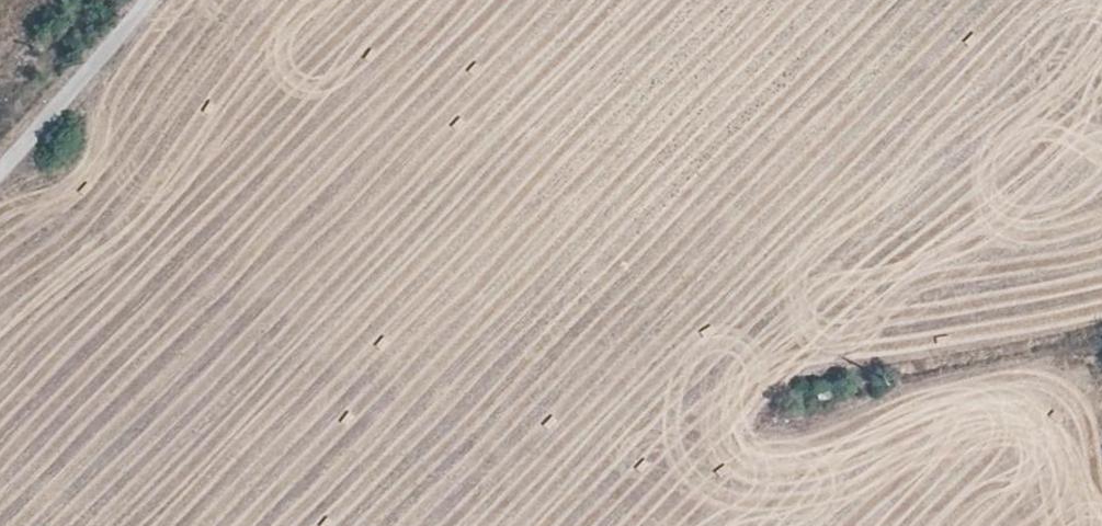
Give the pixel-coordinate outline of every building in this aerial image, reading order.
[(819,400),(831,397),(828,384),(816,387),(819,400)]
